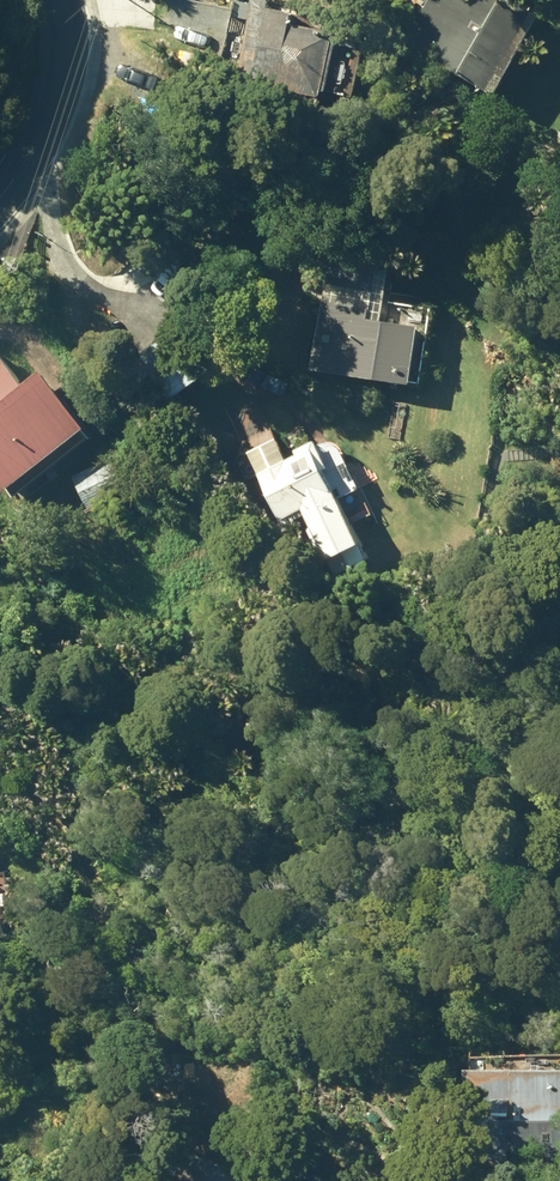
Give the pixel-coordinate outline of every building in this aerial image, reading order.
[(495,104),(539,26),(492,0),(471,0),(467,7),(457,0),(432,0),(425,10),(417,7),(396,42),(495,104)] [(237,85),(324,103),(337,40),(291,30),(292,19),(266,12),(268,6),(252,3),(237,85)] [(559,169),(559,146),(555,144),(546,165),(559,169)] [(308,376),(408,393),(418,336),(377,329),(385,275),(329,265),(308,376)] [(85,441),(40,383),(21,396),(0,362),(0,504),(85,441)] [(307,508),(335,564),(370,546),(331,469),(338,466),(323,434),(301,446),(303,452),(298,455),(286,434),(256,448),(290,516),(307,508)] [(71,479),(86,513),(127,494),(112,461),(71,479)] [(483,1062),(482,1156),(527,1156),(527,1145),(559,1144),(559,1063),(483,1062)] [(243,1174),(185,1149),(171,1180),(241,1180),(243,1174)]
